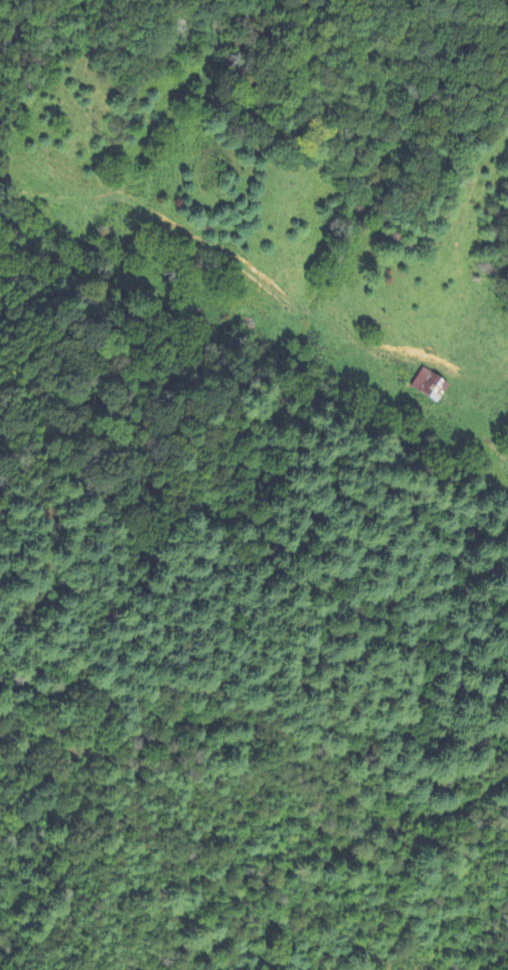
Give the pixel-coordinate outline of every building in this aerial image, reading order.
[(409,385),(433,404),(447,386),(423,367),(409,385)]
